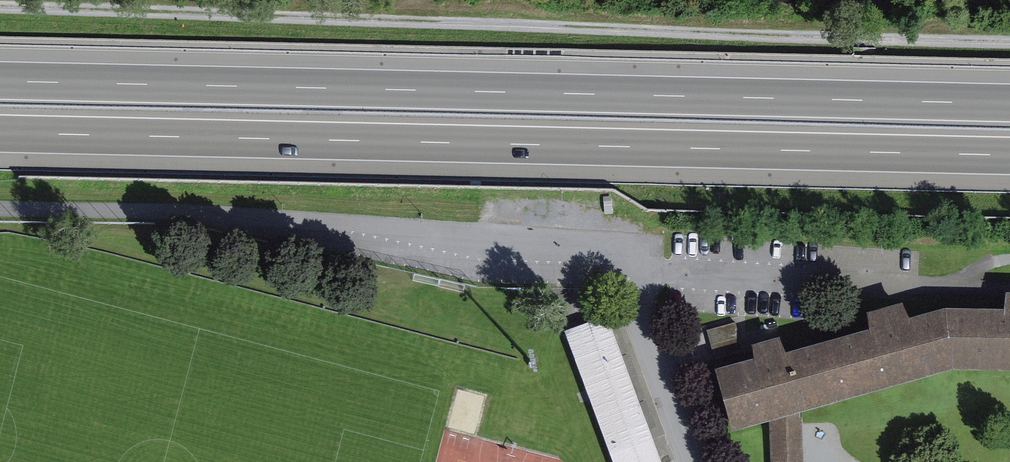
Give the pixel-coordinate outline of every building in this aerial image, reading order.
[(779,461),(808,461),(806,413),(960,371),(1009,372),(1009,312),(952,311),(911,322),(907,306),(875,314),(880,331),(789,355),(785,339),(757,346),(761,363),(722,374),(738,431),(778,420),(779,461)] [(570,331),(620,461),(668,461),(612,316),(570,331)] [(740,321),(714,328),(722,357),(748,350),(740,321)]
